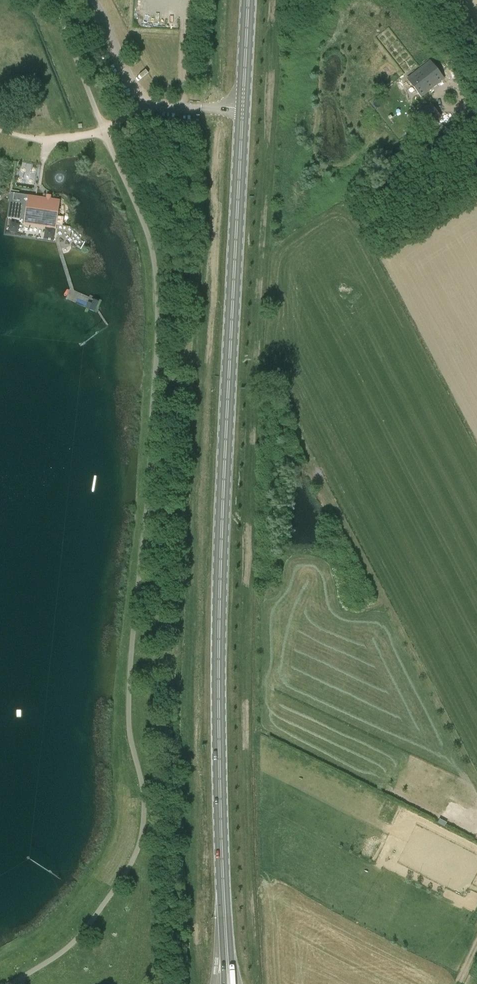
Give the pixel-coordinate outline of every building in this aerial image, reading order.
[(403,78),(416,96),(441,79),(428,61),(403,78)] [(422,130),(435,120),(439,116),(430,105),(413,118),(422,130)] [(28,195),(24,224),(56,229),(60,200),(51,198),(52,195),(47,194),(46,198),(28,195)]
